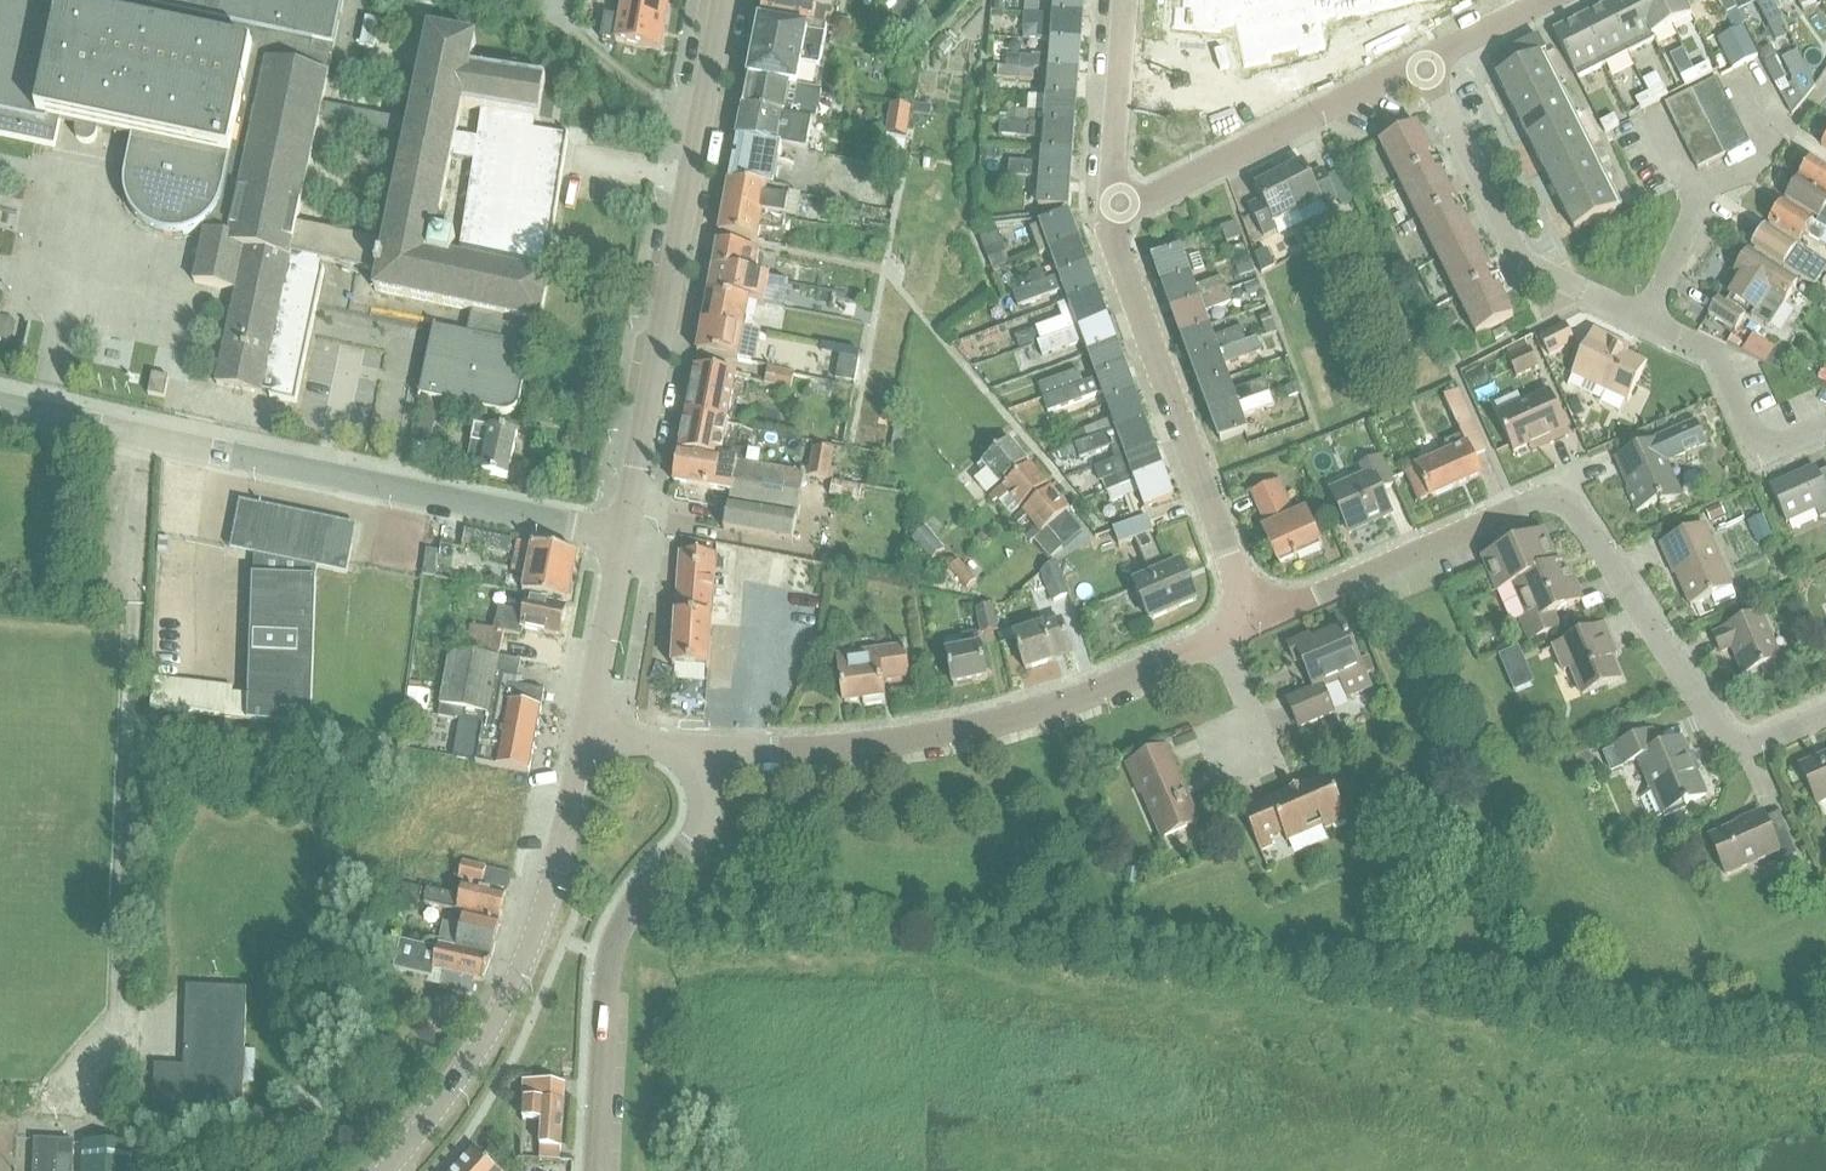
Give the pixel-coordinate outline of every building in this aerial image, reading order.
[(474,39),(428,30),(408,123),(321,104),(330,59),(311,55),(313,42),(333,47),(343,0),(0,0),(0,135),(54,147),(59,123),(76,126),(74,132),(76,138),(80,142),(86,143),(92,141),(96,137),(97,131),(132,138),(125,175),(124,188),(126,201),(132,212),(140,222),(151,230),(163,234),(176,235),(189,233),(200,227),(204,233),(194,284),(236,292),(217,384),(260,393),(261,390),(272,392),(272,395),(270,395),(269,396),(296,402),(323,268),(322,268),(321,270),(318,270),(320,259),(378,271),(374,291),(471,311),(466,334),(433,327),(418,399),(420,399),(421,396),(457,404),(457,407),(477,411),(478,409),(501,413),(513,411),(520,401),(531,347),(516,344),(521,321),(539,325),(549,277),(539,275),(545,239),(550,239),(549,244),(550,244),(568,132),(567,132),(566,134),(531,129),(533,118),(538,119),(544,79),(468,67),(474,39)] [(603,39),(660,49),(669,3),(652,0),(623,0),(620,16),(607,14),(605,26),(603,39)] [(760,14),(824,26),(826,17),(830,18),(831,12),(816,9),(818,0),(763,0),(760,14)] [(994,9),(1006,10),(1007,0),(995,0),(994,9)] [(1051,14),(1080,16),(1082,0),(1052,0),(1051,14)] [(1172,27),(1195,29),(1219,31),(1219,27),(1234,24),(1244,66),(1268,61),(1269,61),(1268,53),(1297,47),(1299,54),(1306,53),(1324,48),(1320,31),(1317,19),(1336,14),(1337,18),(1373,10),(1379,8),(1417,0),(1182,0),(1181,8),(1174,7),(1174,8),(1174,11),(1172,27)] [(1633,0),(1611,0),(1604,4),(1628,52),(1653,40),(1633,0)] [(1653,40),(1654,39),(1652,35),(1671,26),(1658,0),(1633,0),(1653,40)] [(1671,26),(1691,15),(1683,0),(1658,0),(1671,26)] [(1733,29),(1743,24),(1737,13),(1731,0),(1718,0),(1733,29)] [(1756,3),(1768,26),(1781,19),(1771,0),(1754,0),(1756,3)] [(1024,2),(1023,12),(1037,13),(1038,3),(1024,2)] [(1628,52),(1604,4),(1578,17),(1603,65),(1628,52)] [(1037,13),(1023,12),(1022,25),(1036,26),(1035,40),(1049,41),(1078,44),(1080,16),(1051,14),(1037,13)] [(917,13),(906,25),(911,30),(922,18),(917,13)] [(824,26),(760,14),(748,78),(798,87),(802,65),(816,67),(824,26)] [(1603,65),(1578,17),(1552,30),(1577,78),(1603,65)] [(364,19),(358,47),(373,50),(379,22),(364,19)] [(1731,68),(1757,55),(1742,26),(1717,39),(1731,68)] [(1522,66),(1539,57),(1546,54),(1538,37),(1514,49),(1522,66)] [(1020,56),(1007,56),(1007,67),(1033,69),(1047,70),(1047,68),(1076,70),(1078,44),(1049,41),(1048,56),(1034,55),(1034,57),(1020,56)] [(1522,66),(1514,49),(1490,61),(1498,78),(1522,66)] [(1790,117),(1791,117),(1792,116),(1793,115),(1803,104),(1814,89),(1796,51),(1781,58),(1793,84),(1785,88),(1787,91),(1779,95),(1790,117)] [(1769,56),(1761,60),(1779,95),(1787,91),(1785,88),(1769,56)] [(1522,66),(1502,75),(1509,88),(1504,91),(1513,108),(1517,106),(1555,88),(1539,57),(1522,66)] [(1705,64),(1693,70),(1698,80),(1712,73),(1707,63),(1705,64)] [(1033,69),(1007,67),(997,66),(996,77),(1032,80),(1033,69)] [(1047,68),(1047,70),(1045,95),(1074,98),(1076,70),(1047,68)] [(1698,80),(1693,70),(1680,77),(1685,86),(1698,80)] [(1723,90),(1716,77),(1690,91),(1696,104),(1723,90)] [(798,87),(748,78),(743,106),(813,120),(818,91),(798,87)] [(1662,86),(1648,93),(1653,102),(1667,95),(1662,86)] [(1555,88),(1517,106),(1524,119),(1520,121),(1528,139),(1532,137),(1570,118),(1555,88)] [(1723,90),(1696,104),(1702,117),(1729,103),(1723,90)] [(1696,104),(1690,91),(1664,105),(1670,117),(1696,104)] [(1653,102),(1648,93),(1635,99),(1640,109),(1653,102)] [(1072,125),(1074,98),(1045,95),(1027,94),(1026,111),(1015,111),(1014,120),(1072,125)] [(1736,116),(1729,103),(1702,117),(1709,130),(1736,116)] [(1702,117),(1696,104),(1670,117),(1677,131),(1702,117)] [(912,109),(891,105),(886,134),(906,138),(912,109)] [(737,138),(780,146),(804,150),(805,150),(811,121),(813,121),(813,120),(743,106),(737,138)] [(1604,132),(1618,125),(1613,116),(1599,123),(1604,132)] [(1742,129),(1736,116),(1709,130),(1715,143),(1742,129)] [(1709,130),(1702,117),(1677,131),(1683,143),(1709,130)] [(1570,118),(1532,137),(1539,150),(1535,152),(1543,169),(1548,167),(1585,148),(1570,118)] [(1014,121),(1005,121),(999,120),(998,135),(1042,138),(1041,151),(1070,153),(1072,125),(1014,120),(1014,121)] [(1418,125),(1381,143),(1400,182),(1432,167),(1427,157),(1432,154),(1418,125)] [(1742,129),(1715,143),(1722,156),(1749,142),(1742,129)] [(1715,143),(1709,130),(1683,143),(1690,157),(1715,143)] [(737,138),(729,182),(772,190),(780,146),(737,138)] [(1715,143),(1690,157),(1696,170),(1722,156),(1715,143)] [(980,157),(980,159),(993,160),(994,148),(980,147),(980,157)] [(1585,148),(1548,167),(1554,180),(1550,182),(1558,200),(1563,197),(1601,179),(1585,148)] [(1025,177),(1038,179),(1068,181),(1070,153),(1041,151),(1040,164),(1008,162),(1007,176),(1010,176),(1025,177)] [(1799,178),(1825,195),(1825,168),(1811,159),(1799,178)] [(1279,175),(1297,213),(1322,201),(1325,207),(1338,200),(1323,170),(1310,176),(1303,163),(1279,175)] [(1432,167),(1400,182),(1418,220),(1450,205),(1456,202),(1441,171),(1435,174),(1432,167)] [(1297,213),(1279,175),(1255,187),(1262,200),(1249,207),(1264,237),(1277,230),(1274,225),(1297,213)] [(1024,189),(1025,177),(1010,176),(1009,188),(1024,189)] [(1799,178),(1785,199),(1818,220),(1819,219),(1825,223),(1825,195),(1799,178)] [(1068,181),(1038,179),(1036,206),(1066,209),(1068,181)] [(1601,179),(1563,197),(1569,211),(1565,213),(1573,230),(1616,209),(1601,179)] [(729,182),(724,207),(784,218),(789,193),(772,190),(729,182)] [(1816,223),(1781,203),(1769,223),(1799,243),(1804,235),(1825,248),(1825,229),(1816,223)] [(1450,205),(1418,220),(1437,258),(1474,240),(1460,211),(1455,214),(1450,205)] [(784,218),(724,207),(719,234),(757,241),(760,228),(781,233),(784,218)] [(1038,255),(1049,251),(1076,240),(1066,215),(1029,228),(1038,255)] [(1400,216),(1393,220),(1397,228),(1404,224),(1400,216)] [(1234,222),(1219,228),(1224,244),(1240,238),(1234,222)] [(993,223),(977,229),(992,269),(1008,264),(993,223)] [(1412,223),(1401,228),(1405,236),(1416,231),(1412,223)] [(1783,267),(1815,286),(1825,269),(1825,264),(1825,263),(1813,255),(1812,257),(1765,227),(1752,248),(1783,267)] [(1076,240),(1049,251),(1058,276),(1085,266),(1076,240)] [(1474,240),(1437,258),(1455,296),(1487,281),(1484,273),(1489,270),(1474,240)] [(717,243),(712,268),(754,277),(758,250),(717,243)] [(1241,244),(1231,248),(1235,258),(1245,254),(1241,244)] [(1163,285),(1191,275),(1205,270),(1200,256),(1186,261),(1181,248),(1153,259),(1163,285)] [(1265,250),(1254,255),(1260,274),(1261,273),(1273,268),(1273,266),(1265,250)] [(1784,303),(1797,281),(1749,251),(1734,272),(1742,277),(1724,303),(1717,298),(1708,313),(1735,330),(1744,315),(1735,309),(1740,301),(1754,310),(1751,316),(1768,327),(1783,302),(1784,303)] [(1247,256),(1228,263),(1234,280),(1253,274),(1247,256)] [(1045,281),(1031,286),(1012,294),(1017,307),(1063,290),(1068,302),(1095,291),(1085,266),(1058,276),(1045,281)] [(763,304),(765,291),(767,279),(754,277),(712,268),(708,294),(749,302),(763,304)] [(1031,286),(1045,281),(1041,271),(1027,276),(1031,286)] [(1191,275),(1163,285),(1172,310),(1227,289),(1223,278),(1196,287),(1191,275)] [(352,310),(370,311),(372,280),(354,279),(352,310)] [(1487,281),(1455,296),(1475,336),(1512,318),(1497,288),(1492,290),(1487,281)] [(1255,282),(1242,287),(1246,299),(1260,294),(1255,282)] [(1227,289),(1172,310),(1181,336),(1209,326),(1204,312),(1230,303),(1227,291),(1227,289)] [(1076,327),(1104,316),(1095,291),(1068,302),(1057,305),(1062,319),(1035,329),(1039,341),(1076,327)] [(749,302),(708,294),(702,325),(743,333),(749,302)] [(1269,312),(1258,316),(1265,335),(1276,330),(1269,312)] [(1,353),(9,316),(0,314),(0,352),(1,353)] [(1451,314),(1442,319),(1446,327),(1456,323),(1451,314)] [(1114,342),(1104,316),(1051,336),(1050,337),(1039,341),(1040,342),(1037,344),(1042,357),(1082,343),(1086,353),(1114,342)] [(1574,342),(1565,323),(1539,336),(1548,354),(1574,342)] [(702,325),(697,355),(738,362),(754,365),(759,335),(743,333),(702,325)] [(1213,337),(1209,326),(1181,336),(1191,362),(1245,342),(1240,328),(1213,337)] [(1495,339),(1505,334),(1502,328),(1492,333),(1495,339)] [(1037,340),(1033,329),(1015,336),(1019,347),(1037,340)] [(1592,329),(1571,374),(1627,400),(1645,363),(1613,347),(1616,341),(1592,329)] [(1245,342),(1191,362),(1200,389),(1228,378),(1224,367),(1261,353),(1255,338),(1245,342)] [(1114,342),(1086,353),(1095,378),(1123,367),(1114,342)] [(1537,366),(1530,348),(1508,358),(1515,376),(1537,366)] [(854,383),(859,360),(840,356),(835,380),(854,383)] [(1082,383),(1042,398),(1048,413),(1101,393),(1105,403),(1132,394),(1123,367),(1095,378),(1082,383)] [(694,368),(685,419),(726,426),(736,376),(694,368)] [(1818,379),(1825,384),(1825,371),(1823,369),(1818,379)] [(789,389),(792,375),(766,370),(763,384),(789,389)] [(164,398),(168,378),(151,374),(147,395),(164,398)] [(1228,378),(1200,389),(1209,413),(1268,391),(1264,380),(1233,391),(1228,378)] [(812,379),(809,395),(829,399),(833,383),(812,379)] [(1297,383),(1283,388),(1287,400),(1301,395),(1298,387),(1297,383)] [(1472,456),(1485,450),(1458,389),(1443,396),(1461,435),(1444,442),(1449,453),(1406,472),(1419,502),(1480,474),(1472,456)] [(1268,391),(1209,413),(1219,441),(1247,431),(1242,418),(1273,406),(1268,391)] [(1496,415),(1512,452),(1546,437),(1549,444),(1569,435),(1549,391),(1496,415)] [(1142,419),(1132,394),(1105,403),(1111,420),(1078,431),(1076,435),(1079,442),(1087,439),(1101,434),(1114,429),(1142,419)] [(307,396),(306,420),(367,423),(368,399),(307,396)] [(1575,398),(1567,401),(1573,416),(1582,412),(1575,398)] [(429,444),(437,407),(423,404),(415,441),(429,444)] [(685,419),(679,452),(720,460),(726,426),(685,419)] [(1101,434),(1087,439),(1079,442),(1073,444),(1078,458),(1110,447),(1114,458),(1151,445),(1142,419),(1114,429),(1101,434)] [(1695,421),(1660,437),(1617,456),(1630,487),(1626,489),(1636,511),(1658,502),(1660,506),(1681,497),(1663,457),(1672,453),(1674,457),(1705,444),(1695,421)] [(471,442),(466,464),(482,468),(481,473),(507,478),(517,432),(491,427),(490,428),(475,425),(471,442)] [(895,428),(890,457),(900,459),(904,430),(895,428)] [(999,484),(1026,460),(1009,440),(976,468),(980,473),(986,468),(999,484)] [(1106,490),(1161,471),(1151,445),(1114,458),(1115,459),(1092,467),(1098,482),(1102,480),(1106,490)] [(1073,447),(1062,451),(1066,461),(1077,457),(1073,447)] [(827,481),(832,453),(812,449),(807,477),(827,481)] [(732,450),(730,462),(759,467),(761,455),(732,450)] [(720,460),(679,452),(673,483),(729,493),(727,506),(726,506),(722,529),(791,542),(804,475),(759,467),(730,462),(720,460)] [(1380,490),(1393,484),(1380,455),(1358,465),(1364,477),(1331,491),(1347,528),(1367,519),(1369,524),(1391,515),(1380,490)] [(1011,516),(1047,485),(1030,464),(990,498),(994,503),(997,500),(1011,516)] [(1769,486),(1786,523),(1815,509),(1819,519),(1825,516),(1825,469),(1817,473),(1814,466),(1769,486)] [(1170,497),(1161,471),(1106,490),(1110,502),(1137,492),(1143,507),(1170,497)] [(886,479),(885,488),(895,490),(897,481),(886,479)] [(1279,564),(1320,545),(1305,511),(1293,516),(1278,480),(1253,491),(1266,520),(1271,518),(1274,525),(1264,529),(1279,564)] [(857,502),(860,487),(832,481),(829,497),(857,502)] [(1047,529),(1069,510),(1050,488),(1014,519),(1018,524),(1027,516),(1037,529),(1026,538),(1030,543),(1033,541),(1047,529)] [(345,572),(355,525),(303,514),(239,501),(229,548),(252,553),(247,692),(231,691),(231,685),(153,677),(150,709),(247,719),(247,720),(310,725),(315,566),(345,572)] [(1720,510),(1706,516),(1710,525),(1724,519),(1720,510)] [(1149,620),(1196,599),(1181,564),(1166,571),(1151,534),(1152,534),(1147,518),(1113,529),(1119,545),(1134,540),(1150,578),(1134,585),(1149,620)] [(1761,520),(1747,525),(1756,546),(1770,540),(1761,520)] [(1703,524),(1660,543),(1673,574),(1678,572),(1683,584),(1681,585),(1689,605),(1711,596),(1715,605),(1734,597),(1730,587),(1731,587),(1703,524)] [(917,543),(910,548),(915,555),(935,538),(925,527),(912,538),(917,543)] [(1047,529),(1033,541),(1048,559),(1062,547),(1047,529)] [(465,530),(462,544),(483,548),(485,534),(465,530)] [(1506,587),(1520,619),(1522,625),(1529,641),(1559,628),(1552,612),(1581,600),(1568,570),(1565,571),(1561,562),(1556,564),(1542,532),(1510,546),(1482,558),(1497,591),(1506,587)] [(935,538),(915,555),(922,562),(928,557),(936,566),(949,555),(935,538)] [(159,540),(159,555),(169,555),(170,541),(159,540)] [(568,603),(578,555),(518,542),(514,560),(530,564),(523,593),(568,603)] [(424,562),(423,574),(434,576),(436,564),(438,551),(426,549),(424,562)] [(709,671),(716,556),(714,556),(714,558),(682,556),(682,554),(680,554),(673,669),(675,669),(675,667),(707,669),(707,671),(709,671)] [(967,588),(976,581),(959,561),(950,569),(967,588)] [(1067,594),(1054,562),(1042,573),(1053,600),(1067,594)] [(465,651),(499,658),(504,633),(520,636),(522,628),(560,636),(566,608),(528,599),(525,615),(500,610),(496,630),(471,625),(465,651)] [(981,632),(995,630),(991,606),(977,609),(981,632)] [(1743,674),(1761,667),(1763,671),(1767,676),(1772,676),(1777,674),(1780,670),(1780,664),(1778,659),(1779,659),(1759,613),(1723,629),(1724,630),(1713,635),(1720,652),(1731,647),(1743,674)] [(1054,658),(1071,652),(1061,622),(1044,627),(1044,625),(1013,635),(1024,670),(1055,660),(1054,658)] [(1582,694),(1619,678),(1605,644),(1612,642),(1604,624),(1552,646),(1562,671),(1570,667),(1582,694)] [(1808,625),(1794,631),(1800,644),(1814,638),(1808,625)] [(1358,660),(1343,626),(1309,640),(1307,635),(1287,643),(1295,661),(1301,659),(1313,688),(1287,699),(1298,727),(1332,712),(1321,686),(1340,678),(1348,698),(1370,688),(1364,674),(1362,669),(1358,660)] [(976,632),(944,639),(954,686),(986,679),(976,632)] [(1518,647),(1497,656),(1505,673),(1525,664),(1518,647)] [(450,648),(438,716),(453,719),(464,716),(456,758),(475,762),(529,773),(544,691),(514,685),(518,663),(521,663),(521,662),(499,658),(465,651),(450,648)] [(881,678),(907,675),(904,649),(839,658),(844,701),(863,699),(864,706),(885,703),(881,678)] [(1367,656),(1358,660),(1362,669),(1364,674),(1373,670),(1367,656)] [(408,690),(405,708),(427,712),(430,693),(408,690)] [(1732,698),(1729,704),(1733,709),(1739,709),(1742,703),(1739,697),(1732,698)] [(1705,795),(1680,738),(1659,748),(1651,731),(1603,752),(1611,770),(1638,759),(1652,791),(1639,796),(1650,819),(1705,795)] [(400,741),(398,749),(407,751),(409,742),(400,741)] [(1585,746),(1571,751),(1579,770),(1593,765),(1585,746)] [(1161,839),(1198,823),(1174,766),(1175,766),(1167,747),(1126,765),(1139,794),(1141,793),(1161,839)] [(1800,766),(1816,803),(1825,798),(1825,755),(1800,766)] [(1324,831),(1347,821),(1327,775),(1242,811),(1259,851),(1272,846),(1268,838),(1282,832),(1286,843),(1322,827),(1324,831)] [(1781,861),(1796,854),(1777,812),(1764,818),(1761,812),(1708,836),(1725,874),(1777,851),(1781,861)] [(510,873),(463,863),(459,880),(507,891),(510,873)] [(446,910),(499,922),(506,895),(464,886),(460,903),(456,902),(457,897),(428,891),(424,905),(446,910)] [(404,888),(401,904),(420,908),(423,892),(404,888)] [(499,922),(446,910),(439,940),(430,938),(428,948),(400,942),(393,970),(431,979),(433,970),(443,973),(439,989),(470,996),(474,980),(482,982),(490,957),(491,958),(499,922)] [(243,1050),(246,988),(186,986),(183,1066),(155,1065),(153,1116),(241,1119),(242,1083),(253,1083),(254,1051),(243,1050)] [(524,1096),(562,1099),(563,1082),(525,1079),(524,1096)] [(542,1121),(539,1159),(559,1161),(564,1102),(525,1098),(523,1120),(542,1121)] [(34,1139),(33,1170),(72,1170),(73,1140),(34,1139)] [(83,1170),(131,1170),(131,1161),(132,1143),(84,1142),(83,1170)] [(475,1149),(453,1170),(497,1170),(475,1149)]
